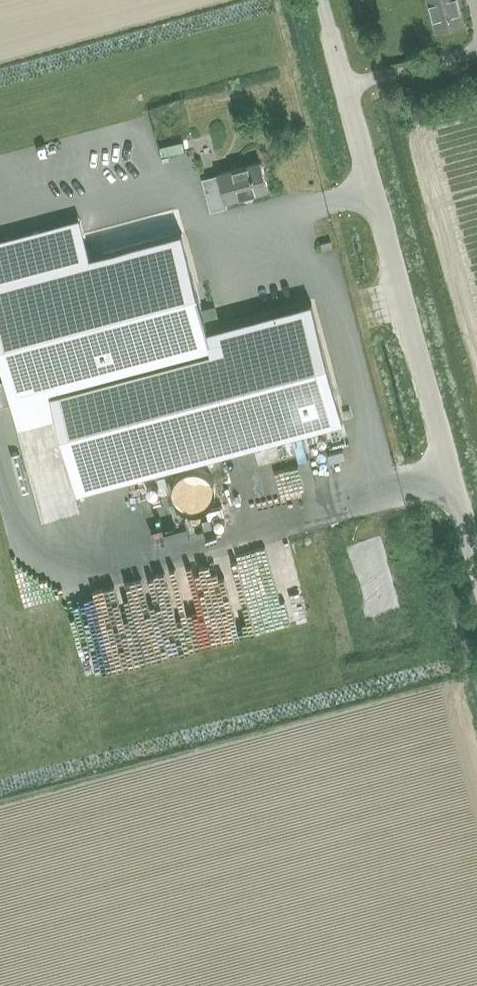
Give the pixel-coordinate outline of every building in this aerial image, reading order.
[(463,23),(457,0),(428,0),(436,30),(463,23)] [(181,140),(158,143),(164,179),(186,175),(181,140)] [(252,192),(267,188),(260,161),(217,173),(201,177),(210,210),(227,205),(225,200),(242,195),(244,200),(248,202),(253,200),(254,196),(252,192)] [(0,240),(0,356),(6,379),(0,381),(0,406),(12,403),(16,415),(54,405),(77,491),(343,420),(312,303),(208,331),(182,233),(91,257),(80,219),(0,240)] [(322,248),(332,246),(331,240),(321,242),(322,248)] [(172,487),(172,491),(172,495),(174,499),(176,502),(179,505),(182,507),(186,509),(189,510),(193,510),(197,509),(201,508),(204,506),(207,503),(210,500),(211,496),(212,492),(212,489),(211,485),(210,481),(208,478),(205,475),(202,473),(198,472),(194,471),(191,471),(187,471),(183,472),(180,474),(177,477),(175,480),(173,484),(172,487)] [(352,554),(372,633),(406,624),(386,545),(352,554)] [(256,549),(242,552),(253,594),(267,591),(256,549)] [(220,559),(210,562),(221,596),(231,593),(220,559)]
